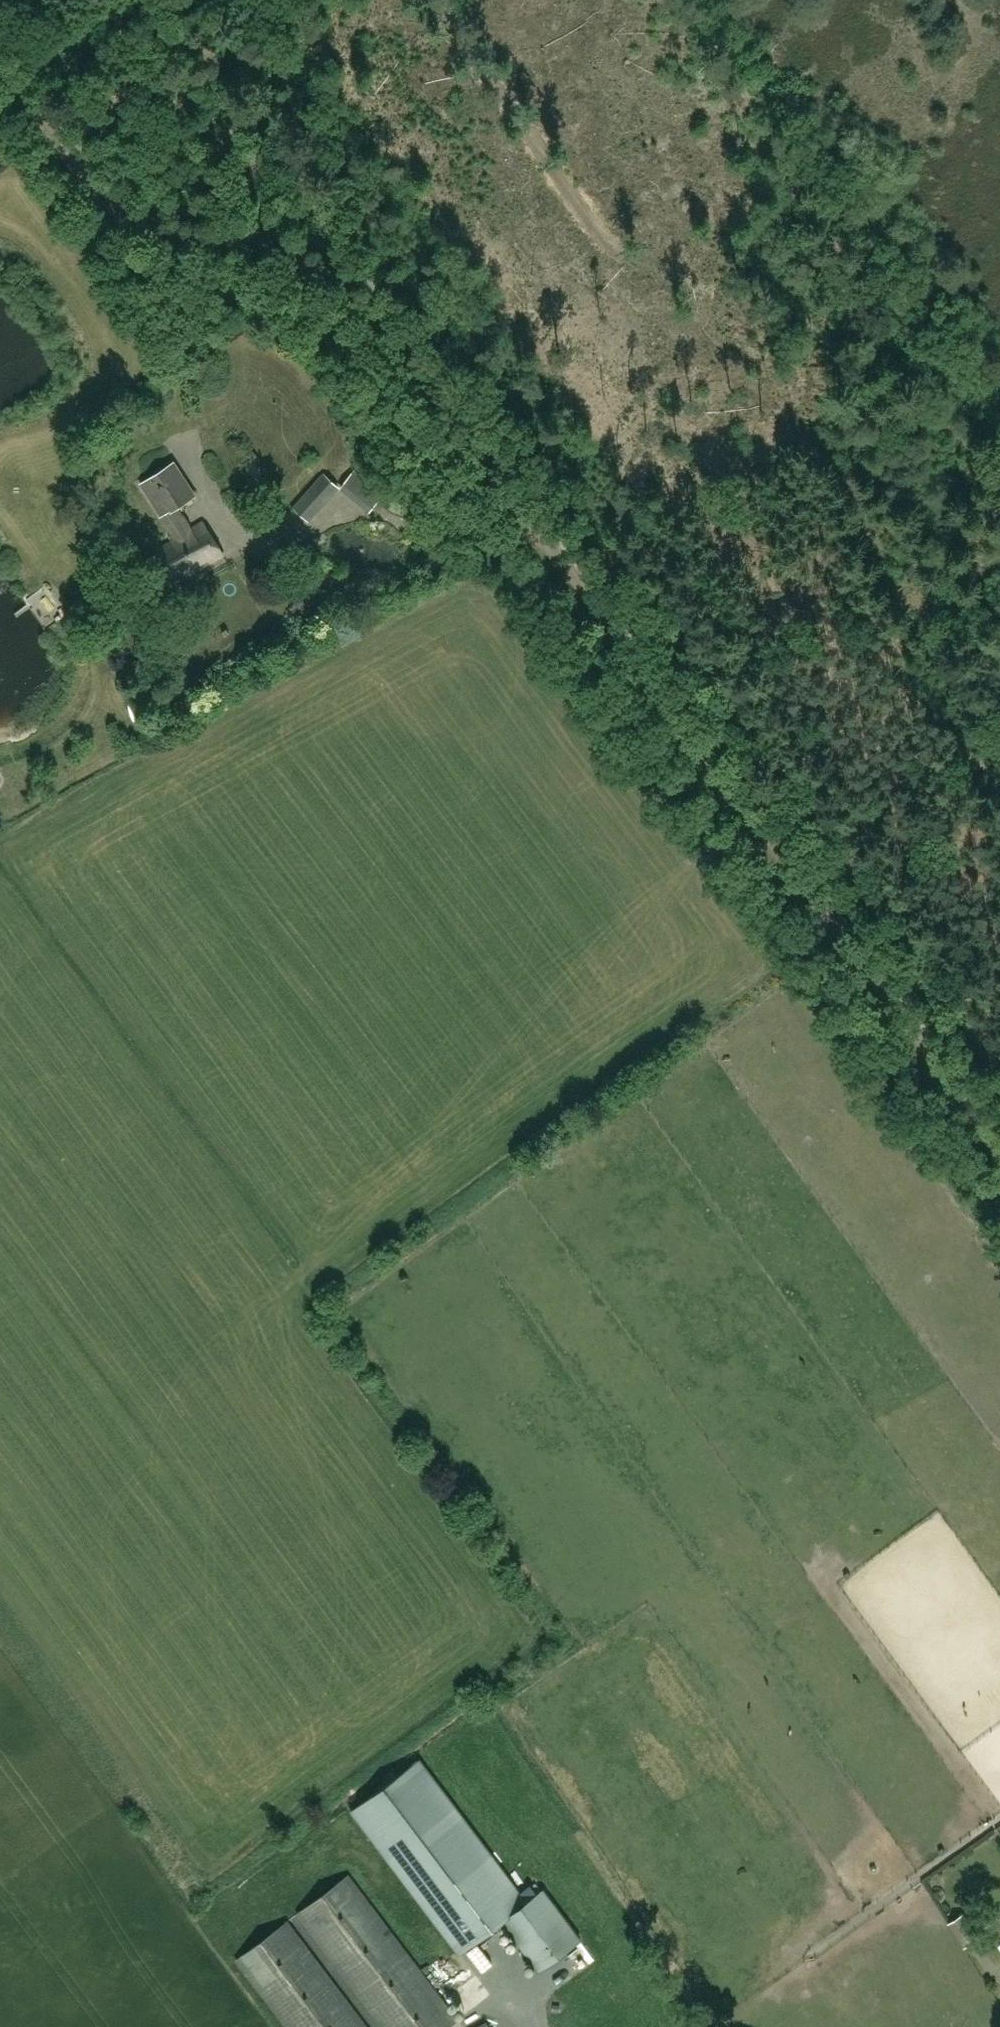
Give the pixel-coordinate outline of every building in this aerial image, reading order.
[(158,551),(177,581),(223,554),(203,523),(190,531),(175,508),(195,495),(174,463),(146,481),(149,485),(144,488),(162,516),(163,516),(177,539),(158,551)] [(342,488),(341,489),(369,511),(370,510),(383,493),(356,471),(343,488),(342,488)] [(295,507),(309,520),(338,487),(325,475),(295,507)] [(420,1759),(351,1811),(460,1954),(502,1922),(539,1970),(580,1938),(544,1891),(528,1903),(420,1759)] [(459,2019),(350,1874),(296,1913),(382,2026),(449,2026),(459,2019)] [(964,1914),(950,1923),(965,1947),(979,1937),(964,1914)] [(288,1920),(235,1960),(286,2026),(369,2026),(288,1920)]
